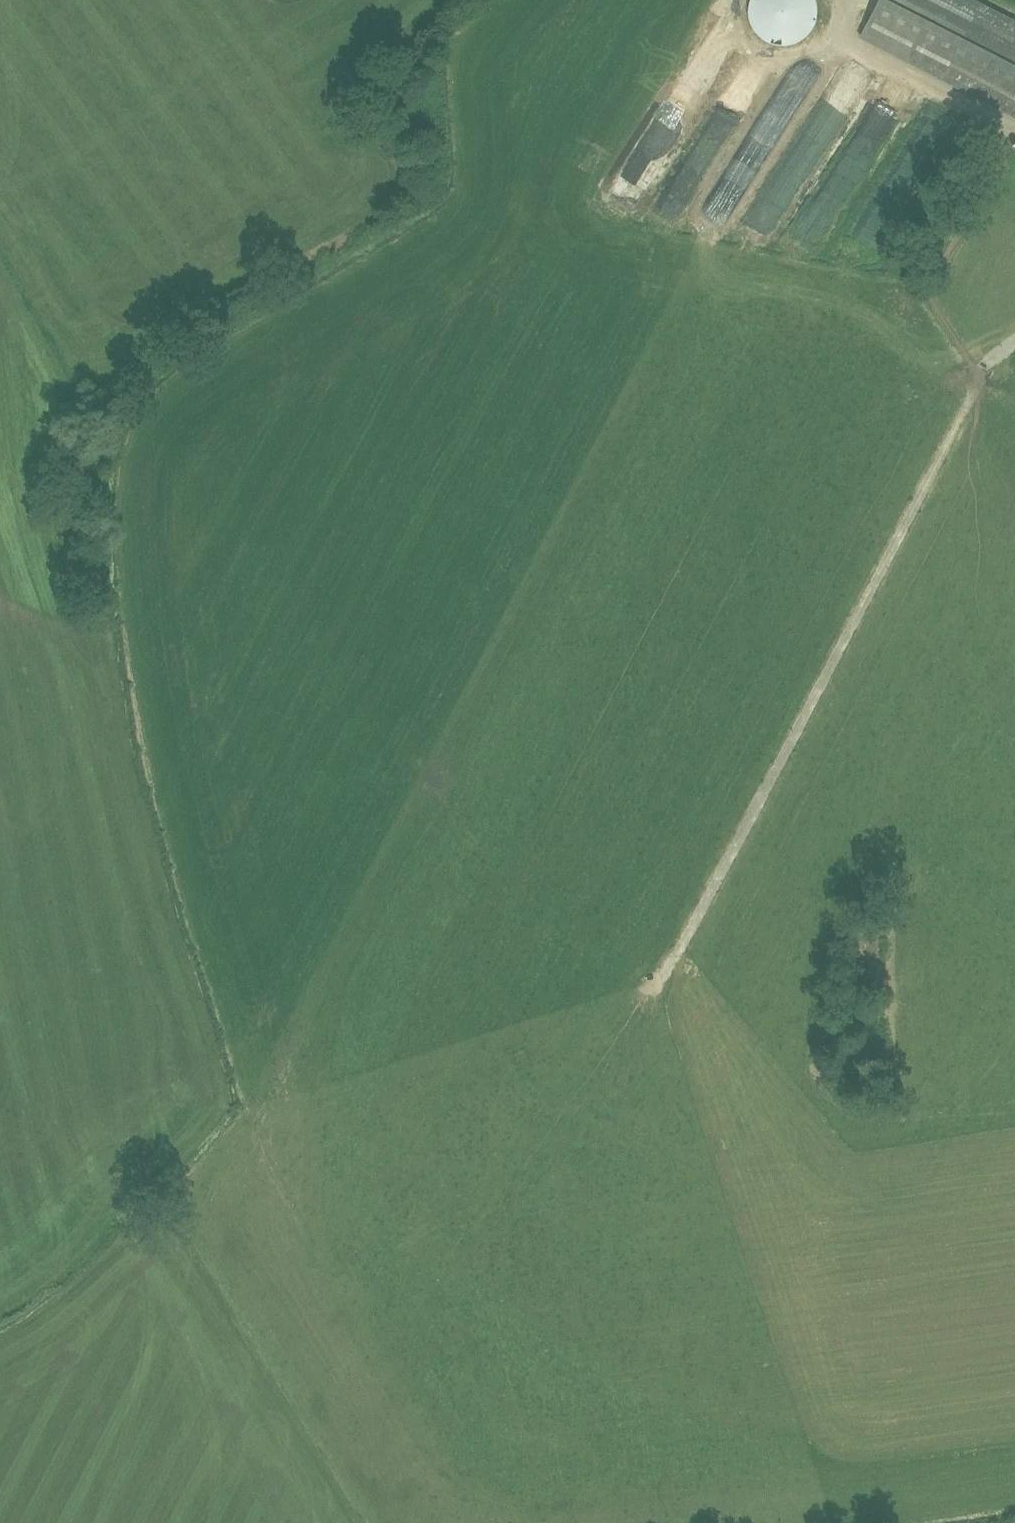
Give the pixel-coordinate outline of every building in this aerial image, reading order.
[(975,0),(880,0),(862,37),(1014,113),(1014,20),(975,0)] [(729,222),(748,198),(732,185),(713,210),(729,222)]
